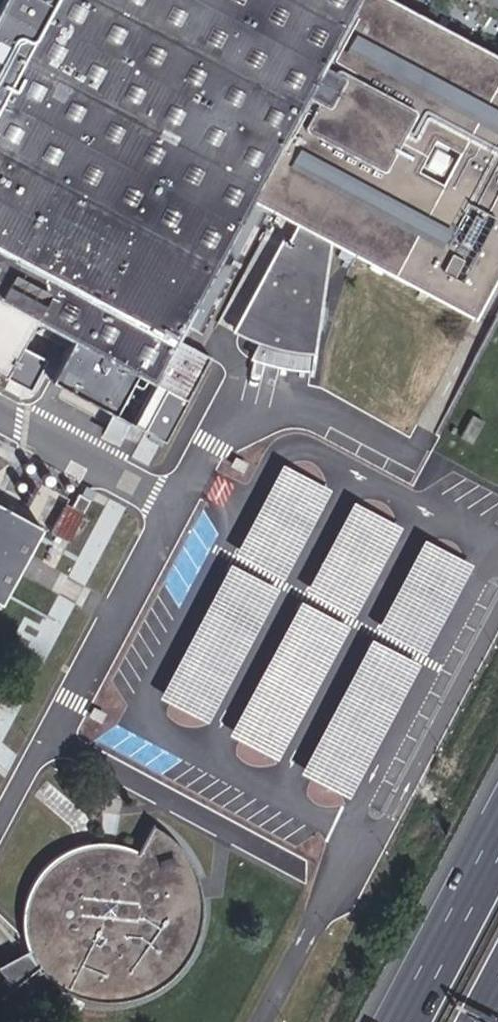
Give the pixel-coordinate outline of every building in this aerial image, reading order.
[(297,222),(289,236),(282,233),(247,297),(254,300),(244,335),(257,339),(277,346),(296,350),(295,359),(313,363),(330,240),(472,315),(497,267),(497,57),(392,0),(0,0),(0,372),(13,379),(20,366),(12,361),(36,318),(70,336),(48,376),(164,439),(209,355),(173,336),(181,322),(197,331),(265,204),(297,222)] [(254,300),(247,297),(231,328),(244,335),(254,300)] [(277,346),(257,339),(253,349),(269,354),(286,358),(291,359),(295,359),(296,350),(277,346)] [(460,433),(472,439),(484,418),(472,411),(460,433)] [(281,574),(328,486),(278,459),(231,547),(281,574)] [(98,494),(87,488),(79,501),(90,507),(98,494)] [(50,520),(0,493),(0,592),(8,597),(50,520)] [(400,524),(351,498),(304,586),(353,612),(400,524)] [(90,509),(72,500),(58,527),(76,536),(90,509)] [(471,562),(421,535),(374,624),(424,650),(471,562)] [(204,717),(275,584),(226,558),(155,690),(204,717)] [(277,755),(348,623),(299,596),(228,729),(277,755)] [(347,793),(418,660),(369,634),(298,767),(347,793)] [(0,957),(0,973),(4,983),(34,967),(38,972),(45,979),(52,985),(64,992),(77,997),(88,1000),(100,1002),(115,1001),(129,999),(140,995),(158,986),(172,974),(182,961),(189,949),(196,933),(198,920),(199,909),(199,900),(190,901),(186,882),(195,880),(191,869),(184,856),(178,848),(163,833),(150,825),(137,850),(128,846),(121,844),(108,842),(103,842),(85,843),(76,845),(58,854),(45,863),(41,868),(33,881),(25,899),(22,912),(22,922),(24,942),(24,948),(0,957)]
